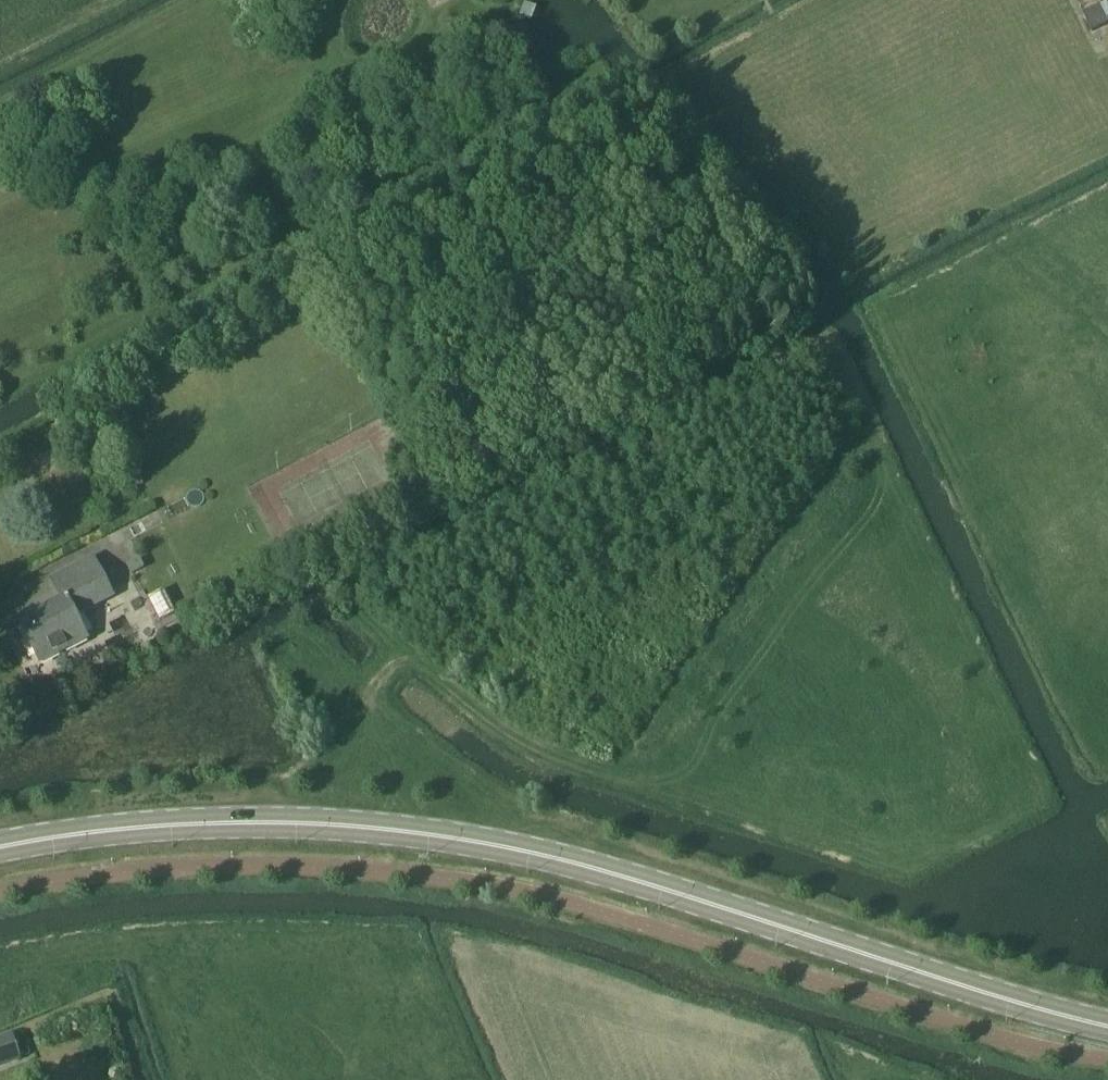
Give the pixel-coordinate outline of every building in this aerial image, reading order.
[(1091,32),(1107,24),(1107,1),(1082,13),(1091,32)] [(127,568),(131,577),(145,570),(140,561),(127,568)] [(109,595),(91,562),(49,585),(60,605),(17,628),(36,665),(85,639),(72,615),(109,595)] [(148,602),(160,624),(175,616),(163,593),(148,602)] [(19,1059),(11,1036),(0,1039),(0,1065),(19,1059)]
